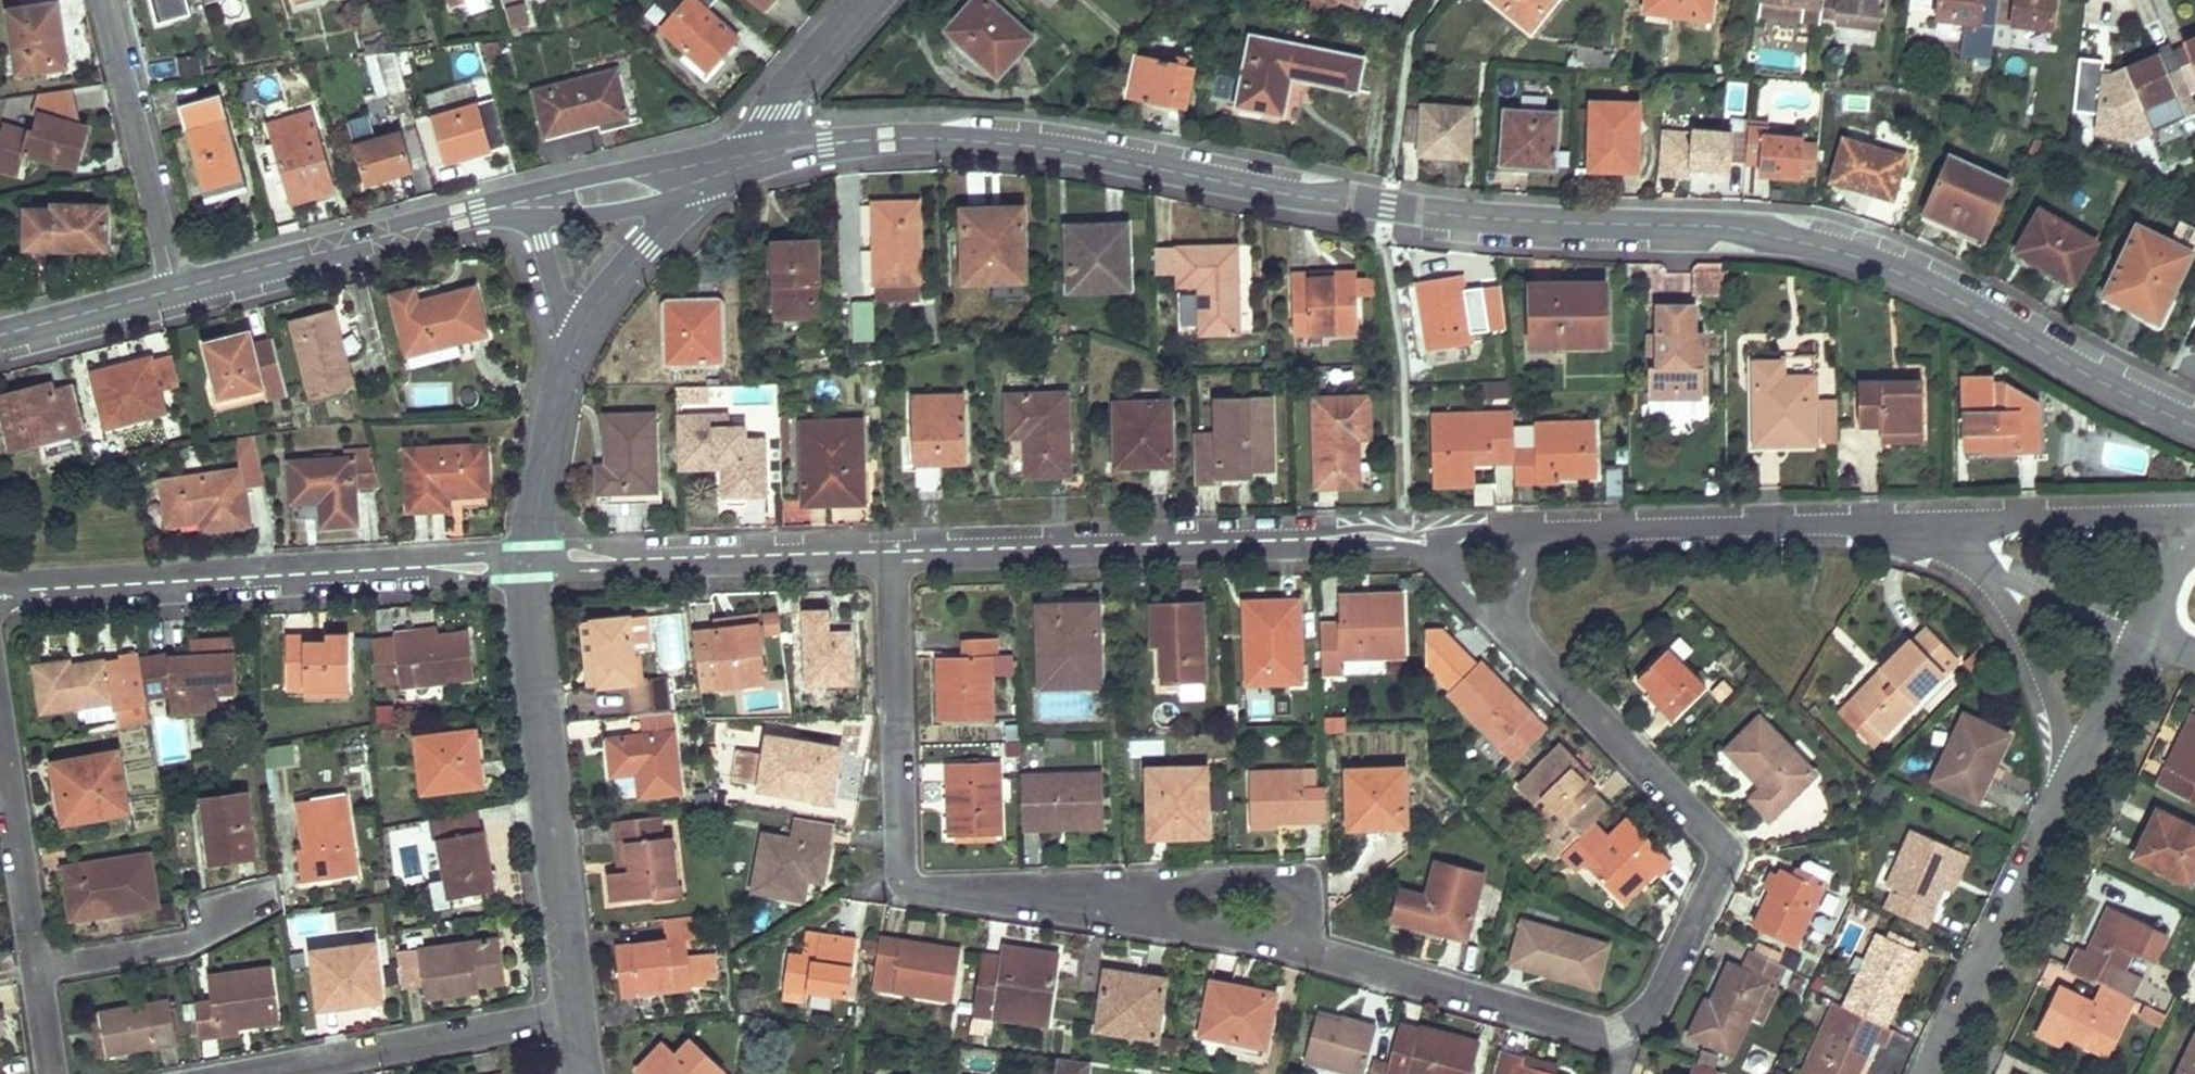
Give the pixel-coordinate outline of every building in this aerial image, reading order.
[(681,49),(703,67),(712,56),(719,62),(739,40),(706,12),(716,0),(685,0),(660,30),(681,49)] [(993,59),(1003,69),(1032,38),(992,0),(973,0),(945,30),(975,58),(983,49),(993,59)] [(1529,28),(1552,0),(1497,0),(1529,28)] [(1645,8),(1710,16),(1712,0),(1646,0),(1645,8)] [(1758,10),(1819,17),(1822,0),(1759,0),(1758,10)] [(1838,6),(1879,10),(1881,0),(1839,0),(1838,6)] [(1936,13),(1977,18),(1976,38),(1993,40),(1995,18),(1997,0),(1937,0),(1936,13)] [(1995,18),(2050,26),(2053,0),(1997,0),(1995,18)] [(513,26),(522,24),(530,22),(525,1),(508,5),(513,26)] [(19,74),(43,70),(66,66),(56,7),(9,14),(19,74)] [(1237,105),(1260,110),(1283,115),(1291,78),(1357,91),(1362,58),(1252,36),(1237,105)] [(489,50),(490,54),(491,59),(498,58),(496,50),(500,49),(499,41),(485,45),(486,51),(489,50)] [(2180,64),(2192,91),(2194,90),(2194,43),(2187,46),(2193,59),(2180,64)] [(2174,50),(2180,64),(2193,59),(2187,46),(2174,50)] [(2174,50),(2157,57),(2163,71),(2180,64),(2174,50)] [(365,56),(367,58),(367,61),(379,59),(387,93),(406,88),(395,52),(365,56)] [(1606,64),(1607,60),(1607,55),(1586,53),(1585,63),(1606,64)] [(1185,110),(1190,88),(1194,67),(1141,55),(1133,59),(1125,97),(1185,110)] [(202,71),(201,56),(147,60),(149,76),(202,71)] [(2160,64),(2157,57),(2145,63),(2143,57),(2126,65),(2144,103),(2173,91),(2181,112),(2194,106),(2194,100),(2192,91),(2180,64),(2163,71),(2160,64)] [(586,117),(589,126),(601,123),(600,120),(630,112),(618,67),(577,78),(586,117)] [(574,130),(589,126),(586,117),(577,78),(535,89),(547,137),(574,130)] [(205,199),(226,193),(248,187),(222,94),(180,106),(205,199)] [(1617,165),(1617,156),(1617,147),(1636,148),(1637,102),(1591,100),(1589,165),(1617,165)] [(1419,151),(1443,153),(1467,155),(1470,105),(1423,101),(1419,151)] [(450,112),(449,108),(448,105),(435,108),(437,115),(433,117),(444,163),(492,151),(480,104),(450,112)] [(1502,159),(1526,162),(1551,163),(1554,112),(1505,108),(1502,159)] [(1662,128),(1657,171),(1689,175),(1690,167),(1715,168),(1716,157),(1745,159),(1749,130),(1751,111),(1731,110),(1728,130),(1693,127),(1693,131),(1662,128)] [(293,202),(314,197),(334,191),(313,114),(272,125),(293,202)] [(60,122),(39,118),(36,134),(1,126),(0,131),(0,168),(20,172),(24,155),(77,166),(82,142),(77,141),(80,127),(60,122)] [(1749,130),(1745,159),(1769,161),(1769,172),(1797,174),(1800,135),(1749,130)] [(367,181),(381,177),(394,173),(393,171),(410,166),(401,133),(358,146),(367,181)] [(1891,195),(1896,175),(1902,155),(1844,137),(1833,177),(1891,195)] [(2044,146),(2034,141),(2026,159),(2036,164),(2044,146)] [(1957,224),(1969,229),(1981,234),(2005,182),(1950,156),(1924,212),(1957,224)] [(876,281),(898,282),(919,282),(919,204),(876,204),(876,281)] [(105,208),(79,207),(52,206),(52,213),(33,212),(32,248),(103,251),(105,208)] [(1023,208),(994,209),(964,209),(964,281),(1024,281),(1023,208)] [(2041,270),(2055,277),(2069,284),(2095,241),(2038,209),(2014,248),(2044,265),(2041,270)] [(2176,222),(2166,241),(2137,227),(2104,291),(2155,317),(2194,237),(2194,231),(2176,222)] [(1126,226),(1098,227),(1069,228),(1070,289),(1128,287),(1126,226)] [(818,240),(796,241),(774,241),(775,317),(819,316),(818,240)] [(1235,331),(1232,243),(1172,245),(1173,271),(1173,285),(1181,284),(1181,293),(1176,293),(1177,332),(1235,331)] [(1173,271),(1172,245),(1151,246),(1152,272),(1173,271)] [(1720,293),(1720,263),(1693,263),(1693,294),(1720,293)] [(1353,276),(1331,277),(1308,278),(1308,270),(1290,271),(1292,331),(1355,329),(1353,276)] [(1463,274),(1438,278),(1414,281),(1424,348),(1472,341),(1463,274)] [(919,301),(919,282),(898,282),(876,281),(877,301),(919,301)] [(1603,343),(1602,313),(1602,283),(1528,284),(1529,345),(1603,343)] [(414,298),(393,304),(408,362),(460,348),(488,340),(475,296),(419,310),(414,298)] [(852,340),(873,340),(872,300),(851,301),(852,340)] [(720,305),(694,305),(667,305),(667,363),(721,362),(720,305)] [(1691,306),(1674,306),(1657,306),(1657,359),(1646,360),(1647,393),(1700,393),(1699,333),(1691,333),(1691,306)] [(332,321),(293,331),(312,402),(351,391),(332,321)] [(230,343),(206,349),(220,405),(259,395),(261,407),(288,399),(276,349),(254,353),(249,340),(230,343)] [(460,348),(408,362),(411,374),(464,360),(460,348)] [(151,364),(94,379),(107,431),(147,421),(148,424),(165,419),(161,399),(180,392),(172,362),(152,368),(151,364)] [(1812,362),(1783,362),(1753,362),(1753,441),(1812,441),(1812,362)] [(2034,400),(2019,390),(2003,381),(2004,386),(1992,387),(1992,375),(1960,376),(1962,449),(1981,448),(1982,454),(2015,452),(2015,443),(2034,441),(2034,400)] [(1858,423),(1870,424),(1882,424),(1882,429),(1922,429),(1922,381),(1859,380),(1858,423)] [(0,402),(0,406),(14,455),(85,436),(74,393),(55,399),(50,389),(0,402)] [(1006,393),(1007,414),(1008,434),(1026,434),(1027,473),(1068,472),(1066,391),(1006,393)] [(1700,393),(1647,393),(1646,406),(1700,406),(1700,393)] [(1366,434),(1365,415),(1365,395),(1312,397),(1314,483),(1356,482),(1354,434),(1366,434)] [(912,397),(913,423),(913,451),(938,450),(937,459),(964,459),(963,396),(912,397)] [(1834,398),(1818,397),(1818,441),(1835,441),(1834,398)] [(1270,466),(1269,433),(1268,400),(1216,401),(1218,434),(1191,435),(1193,481),(1218,480),(1218,473),(1249,473),(1249,467),(1270,466)] [(1169,461),(1169,431),(1168,402),(1113,402),(1115,458),(1147,458),(1147,461),(1169,461)] [(607,415),(607,439),(609,464),(595,464),(596,495),(657,492),(654,413),(607,415)] [(674,418),(676,459),(722,458),(723,466),(723,486),(744,485),(744,494),(764,493),(762,436),(743,436),(743,426),(728,426),(728,413),(674,415),(674,418)] [(1512,413),(1430,415),(1432,477),(1451,477),(1451,486),(1474,485),(1473,463),(1474,455),(1489,456),(1489,463),(1513,463),(1512,446),(1512,413)] [(860,421),(830,422),(800,422),(802,502),(862,500),(860,421)] [(1557,472),(1575,472),(1594,471),(1593,421),(1533,423),(1534,446),(1512,446),(1513,463),(1513,480),(1557,479),(1557,472)] [(1882,439),(1921,440),(1922,429),(1882,429),(1882,439)] [(240,474),(162,486),(169,531),(212,524),(214,535),(249,531),(244,495),(266,492),(255,442),(236,444),(240,474)] [(487,452),(409,456),(410,516),(452,514),(452,501),(488,499),(487,452)] [(722,458),(676,459),(676,467),(723,466),(722,458)] [(373,463),(290,471),(293,509),(320,507),(322,531),(358,529),(356,496),(381,493),(373,463)] [(1451,477),(1432,477),(1432,486),(1451,486),(1451,477)] [(744,485),(723,486),(723,495),(744,494),(744,485)] [(1399,596),(1369,598),(1339,598),(1340,624),(1319,624),(1320,676),(1342,675),(1341,658),(1401,656),(1399,596)] [(1296,600),(1269,601),(1242,602),(1245,682),(1299,680),(1296,600)] [(1153,602),(1153,624),(1153,646),(1161,646),(1162,683),(1180,683),(1201,682),(1198,601),(1153,602)] [(1093,605),(1063,606),(1033,606),(1034,681),(1094,680),(1093,605)] [(828,632),(827,622),(827,611),(805,612),(807,682),(852,681),(850,631),(828,632)] [(756,615),(716,620),(717,631),(694,633),(697,663),(718,660),(721,686),(764,681),(756,615)] [(778,615),(762,617),(764,635),(780,633),(778,615)] [(631,617),(593,621),(600,685),(627,682),(632,716),(642,715),(668,712),(663,678),(637,681),(631,617)] [(1928,631),(1923,626),(1907,640),(1910,643),(1913,646),(1928,631)] [(1913,646),(1910,643),(1907,640),(1879,668),(1885,674),(1852,706),(1879,734),(1955,659),(1928,631),(1913,646)] [(997,634),(982,634),(967,634),(966,657),(941,657),(941,720),(991,720),(992,657),(997,657),(997,634)] [(438,636),(412,638),(414,647),(438,644),(438,636)] [(412,638),(394,640),(395,645),(400,693),(475,686),(470,641),(438,644),(414,647),(412,638)] [(327,648),(289,649),(289,693),(305,693),(352,693),(353,642),(327,641),(327,648)] [(196,660),(169,661),(169,656),(138,658),(139,661),(146,702),(171,701),(172,718),(220,715),(219,687),(238,686),(235,644),(194,646),(196,660)] [(395,645),(375,647),(380,695),(400,693),(395,645)] [(1636,675),(1643,682),(1650,689),(1645,694),(1671,719),(1705,684),(1665,645),(1636,675)] [(40,719),(113,707),(114,718),(148,713),(146,702),(139,661),(121,664),(121,665),(124,683),(109,686),(106,668),(106,666),(83,669),(84,673),(72,675),(70,666),(34,672),(40,719)] [(1543,729),(1510,696),(1477,662),(1447,693),(1513,759),(1543,729)] [(121,665),(106,668),(109,686),(124,683),(121,665)] [(1879,668),(1846,700),(1852,706),(1885,674),(1879,668)] [(1201,682),(1180,683),(1180,701),(1201,700),(1201,682)] [(1017,686),(1004,686),(1005,701),(1018,701),(1017,686)] [(1018,701),(1005,701),(1004,712),(1018,713),(1018,701)] [(638,773),(640,785),(641,798),(682,793),(672,711),(668,712),(642,715),(645,736),(608,740),(612,776),(638,773)] [(2194,728),(2194,715),(2191,713),(2166,765),(2175,770),(2194,728)] [(2006,735),(1985,725),(1963,715),(1933,779),(1976,799),(2006,735)] [(1725,747),(1743,765),(1761,783),(1749,795),(1767,814),(1811,771),(1757,716),(1725,747)] [(391,717),(378,717),(378,729),(392,727),(391,717)] [(2175,770),(2166,765),(2156,785),(2194,804),(2194,728),(2175,770)] [(477,735),(417,742),(423,797),(483,791),(477,735)] [(832,801),(837,775),(841,749),(769,737),(760,789),(832,801)] [(1072,738),(1063,738),(1063,754),(1072,754),(1072,738)] [(1576,761),(1558,744),(1516,785),(1534,803),(1540,796),(1562,818),(1549,831),(1554,835),(1540,849),(1552,862),(1555,859),(1591,823),(1576,807),(1591,791),(1593,790),(1570,767),(1576,761)] [(753,782),(757,751),(735,748),(731,780),(753,782)] [(117,756),(53,767),(63,827),(128,815),(117,756)] [(997,758),(972,759),(947,759),(948,834),(998,833),(997,758)] [(1202,765),(1175,766),(1149,766),(1150,835),(1204,833),(1202,765)] [(1403,767),(1375,767),(1347,768),(1348,826),(1405,824),(1403,767)] [(1247,770),(1248,797),(1249,823),(1274,823),(1274,814),(1302,813),(1301,818),(1325,818),(1323,786),(1302,787),(1301,769),(1247,770)] [(1100,816),(1100,793),(1099,770),(1019,772),(1020,827),(1051,827),(1050,817),(1100,816)] [(1591,791),(1576,807),(1591,823),(1607,808),(1591,791)] [(1534,803),(1527,809),(1549,831),(1562,818),(1540,796),(1534,803)] [(247,798),(203,803),(210,867),(255,861),(247,798)] [(345,801),(298,806),(305,850),(310,886),(357,877),(345,801)] [(2194,868),(2194,831),(2156,812),(2134,855),(2188,882),(2194,868)] [(656,895),(655,891),(655,887),(679,884),(673,836),(664,837),(662,814),(613,820),(616,844),(626,843),(630,872),(608,874),(611,900),(656,895)] [(767,836),(761,863),(755,891),(799,899),(804,879),(823,883),(835,822),(797,817),(792,841),(767,836)] [(1649,865),(1652,869),(1656,873),(1668,861),(1628,819),(1582,861),(1619,901),(1637,885),(1633,880),(1649,865)] [(1599,831),(1591,823),(1555,859),(1563,866),(1599,831)] [(1953,848),(1911,830),(1887,885),(1892,887),(1884,906),(1923,924),(1941,885),(1947,871),(1944,870),(1953,848)] [(483,835),(439,843),(441,853),(442,862),(444,871),(446,885),(435,886),(440,910),(496,900),(483,835)] [(1951,890),(1967,855),(1953,848),(1944,870),(1947,871),(1941,885),(1951,890)] [(305,850),(299,853),(303,887),(310,886),(305,850)] [(158,909),(151,858),(63,871),(67,892),(61,892),(60,900),(68,899),(72,924),(158,909)] [(1481,871),(1458,865),(1436,858),(1426,894),(1399,887),(1391,916),(1463,935),(1481,871)] [(1819,887),(1800,877),(1781,868),(1753,927),(1791,945),(1819,887)] [(655,891),(656,895),(656,900),(681,898),(679,884),(655,887),(655,891)] [(2131,997),(2130,997),(2128,996),(2138,976),(2123,969),(2144,923),(2109,907),(2088,951),(2080,947),(2070,968),(2102,984),(2093,1002),(2060,987),(2042,1026),(2061,1035),(2104,1055),(2131,997)] [(1594,987),(1600,965),(1606,944),(1521,920),(1509,964),(1594,987)] [(1842,1006),(1843,1006),(1833,1026),(1811,1073),(1856,1073),(1873,1037),(1886,1043),(1892,1029),(1885,1026),(1919,954),(1876,935),(1841,1005),(1842,1006)] [(664,987),(664,989),(664,991),(692,987),(687,938),(616,946),(623,998),(639,996),(638,990),(664,987)] [(836,948),(827,947),(817,945),(815,957),(802,955),(801,958),(789,957),(784,989),(808,993),(850,999),(858,941),(838,938),(836,948)] [(961,950),(921,944),(881,938),(873,986),(953,999),(961,950)] [(499,943),(398,955),(401,991),(424,989),(425,1002),(467,998),(468,990),(504,986),(499,943)] [(375,949),(313,957),(320,1012),(382,1003),(375,949)] [(1709,1004),(1706,1003),(1703,1002),(1689,1033),(1729,1052),(1762,980),(1772,985),(1782,965),(1751,949),(1741,971),(1728,965),(1709,1004)] [(1029,960),(1015,958),(1002,956),(1001,959),(981,956),(973,1013),(1047,1024),(1057,955),(1030,951),(1029,960)] [(213,1003),(196,1005),(199,1040),(240,1035),(240,1028),(277,1024),(270,973),(210,981),(213,1003)] [(1164,979),(1155,978),(1145,976),(1144,982),(1105,976),(1097,1030),(1156,1038),(1164,979)] [(1265,1046),(1270,1020),(1276,993),(1213,981),(1202,1034),(1235,1041),(1265,1046)] [(808,993),(786,990),(784,1002),(806,1005),(808,993)] [(748,991),(737,991),(740,1013),(751,1015),(754,1015),(748,991)] [(1834,1002),(1824,1023),(1833,1026),(1843,1006),(1842,1006),(1841,1005),(1834,1002)] [(169,1003),(99,1015),(107,1059),(178,1046),(169,1003)] [(1359,1022),(1341,1016),(1340,1022),(1319,1015),(1306,1060),(1356,1073),(1364,1073),(1377,1026),(1359,1022)] [(1400,1025),(1387,1073),(1472,1073),(1481,1041),(1422,1025),(1420,1031),(1400,1025)] [(2037,1035),(2057,1045),(2061,1035),(2042,1026),(2037,1035)] [(2178,1073),(2194,1073),(2194,1039),(2178,1073)] [(1265,1046),(1235,1041),(1234,1050),(1264,1056),(1265,1046)] [(670,1050),(663,1044),(640,1069),(644,1073),(726,1073),(692,1042),(677,1056),(670,1050)] [(1542,1071),(1519,1064),(1521,1056),(1501,1050),(1494,1073),(1554,1073),(1552,1073),(1542,1071)] [(1552,1073),(1555,1066),(1521,1056),(1519,1064),(1542,1071),(1552,1073)] [(1090,1062),(1071,1059),(1058,1057),(1056,1073),(1088,1073),(1090,1062)] [(1693,1061),(1690,1073),(1717,1073),(1718,1070),(1693,1061)]
